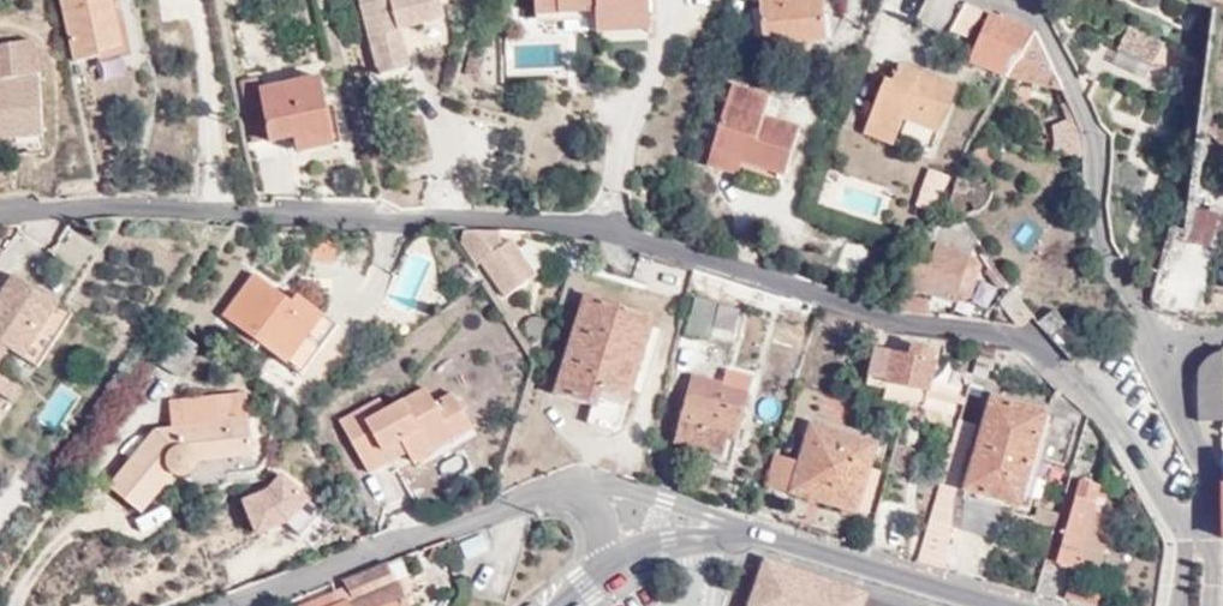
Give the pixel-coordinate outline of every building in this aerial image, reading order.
[(59,5),(77,70),(100,65),(98,57),(121,51),(108,0),(86,0),(59,5)] [(451,17),(446,0),(365,0),(367,6),(356,9),(373,72),(377,70),(378,73),(412,63),(411,61),(413,61),(405,30),(451,17)] [(605,18),(649,17),(649,0),(543,0),(543,6),(605,5),(605,18)] [(820,0),(788,0),(759,3),(764,50),(825,43),(822,18),(820,0)] [(1214,7),(1220,9),(1222,0),(1195,0),(1214,7)] [(966,38),(975,7),(956,1),(947,32),(966,38)] [(1010,77),(1036,28),(986,11),(959,62),(1010,77)] [(649,17),(605,18),(605,30),(648,30),(649,17)] [(833,50),(832,42),(829,17),(822,18),(825,43),(764,50),(765,57),(833,50)] [(1149,66),(1159,45),(1124,27),(1114,49),(1149,66)] [(1066,93),(1036,28),(1010,77),(1066,93)] [(942,132),(944,125),(890,103),(901,73),(895,71),(890,78),(887,78),(882,92),(878,90),(869,120),(901,130),(903,123),(942,132)] [(890,103),(944,125),(955,89),(901,73),(890,103)] [(260,78),(245,81),(256,143),(273,141),(274,143),(299,138),(302,154),(340,147),(326,75),(262,87),(260,78)] [(0,82),(0,148),(46,147),(44,80),(0,82)] [(769,101),(732,89),(712,152),(741,161),(740,165),(785,179),(799,132),(763,121),(769,101)] [(1050,121),(1053,157),(1079,155),(1076,119),(1050,121)] [(899,139),(901,130),(869,120),(866,130),(899,139)] [(996,160),(979,149),(966,167),(983,178),(996,160)] [(741,161),(712,152),(707,170),(781,192),(785,179),(740,165),(741,161)] [(949,187),(952,180),(926,172),(916,200),(939,208),(945,192),(949,187)] [(969,200),(949,187),(945,192),(967,220),(974,216),(967,202),(969,200)] [(1181,242),(1179,246),(1216,255),(1222,224),(1222,215),(1204,210),(1203,215),(1188,211),(1188,224),(1181,242)] [(935,249),(922,247),(914,245),(896,314),(926,319),(930,300),(952,306),(955,300),(969,302),(976,298),(983,272),(981,265),(966,260),(970,241),(953,230),(938,225),(935,249)] [(501,233),(463,232),(461,245),(476,267),(482,263),(506,298),(538,276),(513,240),(501,249),(501,233)] [(10,270),(0,286),(0,397),(11,404),(40,361),(27,352),(60,302),(10,270)] [(304,300),(260,272),(231,317),(245,326),(240,335),(264,352),(271,342),(314,371),(348,319),(308,294),(304,300)] [(1017,327),(1035,314),(1019,291),(1002,305),(1017,327)] [(653,320),(582,300),(555,396),(593,408),(588,426),(621,434),(653,320)] [(1072,365),(1095,356),(1065,312),(1042,322),(1051,338),(1072,365)] [(183,330),(164,364),(185,377),(204,345),(183,330)] [(878,401),(921,412),(934,366),(921,364),(925,342),(909,337),(903,356),(871,347),(863,375),(885,380),(878,401)] [(1194,422),(1219,422),(1217,349),(1208,355),(1201,361),(1195,372),(1193,383),(1192,421),(1194,422)] [(742,432),(755,384),(693,370),(672,445),(720,456),(727,429),(742,432)] [(438,440),(478,419),(465,399),(445,409),(434,392),(395,414),(388,403),(348,424),(376,475),(398,462),(392,453),(388,446),(407,435),(411,443),(425,464),(445,452),(438,440)] [(1046,415),(991,400),(966,489),(1019,504),(1046,415)] [(946,418),(921,412),(912,453),(938,459),(946,418)] [(484,430),(478,419),(438,440),(445,452),(484,430)] [(203,456),(206,467),(259,463),(253,422),(162,433),(114,489),(147,513),(174,478),(173,463),(180,452),(196,450),(203,456)] [(801,462),(778,456),(768,489),(842,510),(856,515),(862,516),(883,443),(813,422),(801,462)] [(388,446),(392,453),(411,443),(407,435),(388,446)] [(200,481),(206,467),(203,456),(196,450),(180,452),(173,463),(174,478),(191,485),(200,481)] [(269,540),(309,500),(281,472),(241,511),(269,540)] [(1100,483),(1084,479),(1062,565),(1092,572),(1109,512),(1094,509),(1100,483)] [(325,514),(310,501),(290,527),(305,539),(325,514)] [(854,521),(856,515),(842,510),(841,517),(854,521)] [(842,588),(761,560),(744,605),(836,605),(842,588)] [(386,566),(344,582),(350,598),(332,605),(404,605),(386,566)] [(1099,591),(1068,583),(1062,605),(1066,605),(1095,605),(1099,591)] [(856,593),(842,588),(836,605),(848,605),(851,596),(856,593)] [(856,593),(851,596),(848,605),(894,605),(856,593)]
